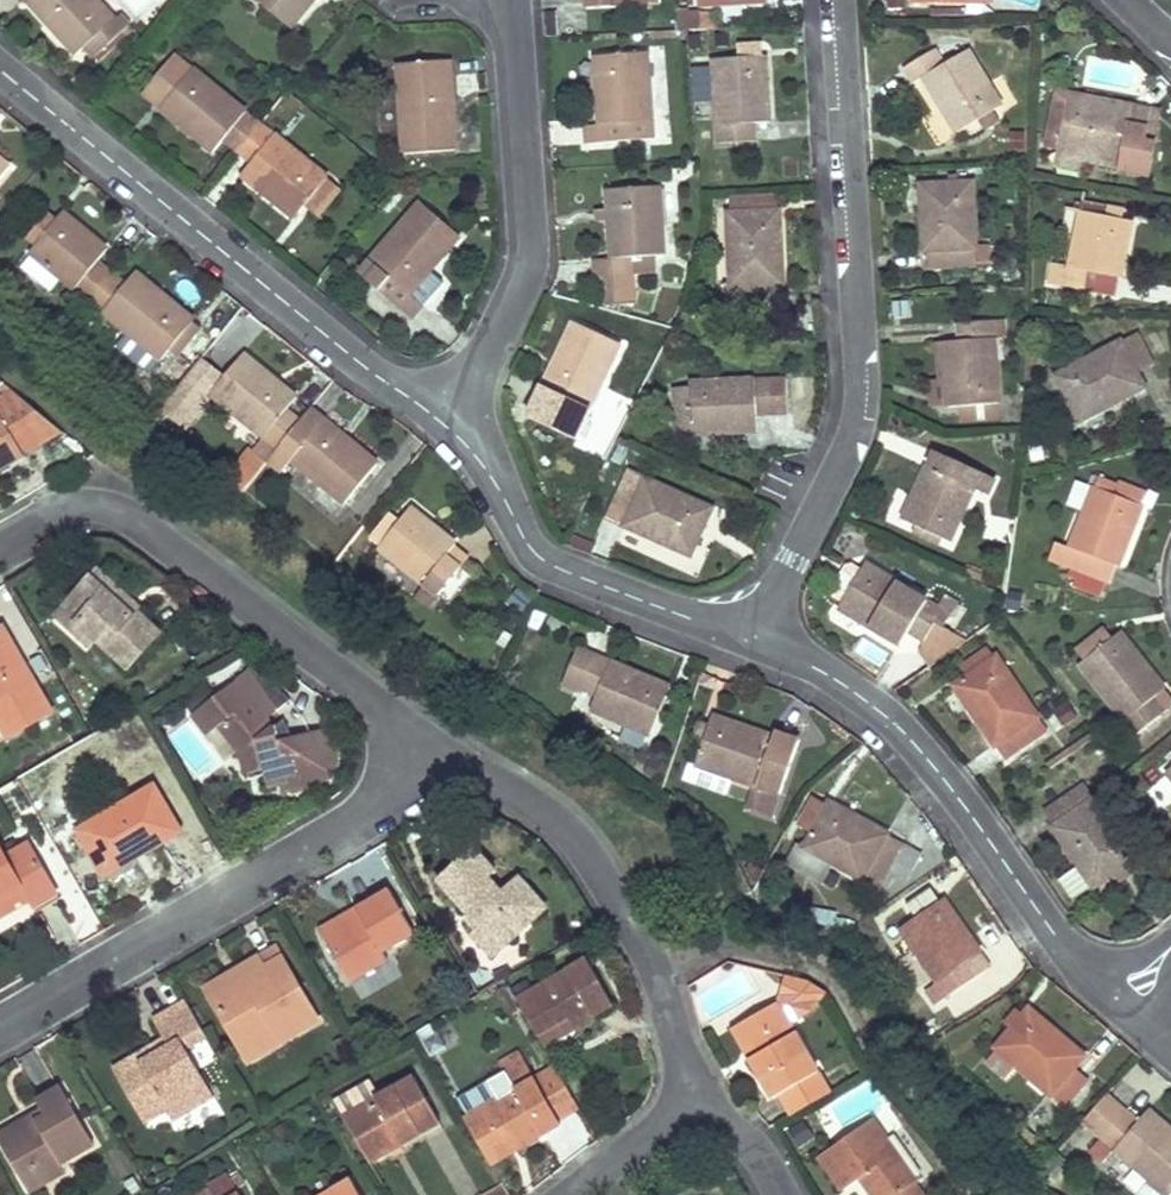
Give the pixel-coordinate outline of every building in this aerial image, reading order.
[(114,21),(95,0),(26,0),(77,56),(86,47),(114,21)] [(314,0),(255,0),(291,29),(314,0)] [(586,9),(645,6),(644,0),(585,0),(586,9)] [(95,58),(129,27),(119,17),(114,21),(86,47),(95,58)] [(718,18),(676,20),(676,28),(677,31),(687,31),(719,30),(718,18)] [(993,112),(1001,107),(967,51),(965,52),(959,42),(933,49),(903,68),(913,84),(923,78),(958,134),(978,121),(993,112)] [(750,59),(749,47),(738,48),(739,59),(750,59)] [(1012,69),(1026,69),(1026,50),(1012,50),(1012,69)] [(646,53),(595,57),(600,126),(585,127),(587,145),(653,139),(646,53)] [(739,59),(713,61),(717,126),(718,144),(754,141),(753,123),(768,122),(764,58),(750,59),(739,59)] [(455,151),(448,61),(397,64),(404,154),(455,151)] [(192,70),(160,110),(227,164),(295,218),(306,204),(327,178),(260,125),(192,70)] [(1058,150),(1068,100),(1056,91),(1045,148),(1058,150)] [(1149,116),(1150,109),(1056,91),(1068,100),(1149,116)] [(1058,150),(1087,156),(1122,162),(1121,169),(1120,171),(1149,177),(1155,144),(1144,142),(1149,116),(1068,100),(1058,150)] [(1144,142),(1155,144),(1161,111),(1150,109),(1149,116),(1144,142)] [(984,131),(999,121),(993,112),(978,121),(984,131)] [(8,169),(0,162),(0,179),(8,169)] [(949,185),(958,184),(957,176),(949,176),(949,185)] [(318,214),(339,188),(327,178),(306,204),(318,214)] [(949,185),(921,186),(925,252),(927,252),(928,269),(977,267),(977,264),(990,263),(988,246),(976,247),(972,184),(958,184),(949,185)] [(658,187),(607,191),(608,212),(609,222),(613,259),(595,261),(596,279),(606,278),(631,276),(655,274),(654,256),(663,256),(658,187)] [(775,195),(752,196),(753,207),(730,208),(730,214),(753,213),(776,212),(775,195)] [(730,208),(753,207),(752,196),(729,197),(730,208)] [(420,204),(359,274),(411,320),(423,306),(409,294),(429,272),(459,237),(420,204)] [(1107,217),(1120,220),(1122,212),(1109,209),(1107,217)] [(597,223),(609,222),(608,212),(597,213),(597,223)] [(730,214),(727,215),(731,286),(722,287),(724,317),(760,315),(758,285),(782,284),(778,212),(776,212),(753,213),(730,214)] [(1107,217),(1081,212),(1070,270),(1053,266),(1049,284),(1084,291),(1088,273),(1117,279),(1120,280),(1131,222),(1120,220),(1107,217)] [(161,361),(170,350),(191,323),(193,321),(135,274),(125,285),(111,274),(97,262),(107,251),(62,214),(30,254),(79,294),(70,303),(79,310),(87,300),(88,302),(126,332),(161,361)] [(423,306),(442,283),(429,272),(409,294),(423,306)] [(1113,297),(1117,279),(1088,273),(1084,291),(1113,297)] [(608,306),(633,304),(631,276),(606,278),(608,306)] [(993,339),(1006,338),(1004,320),(991,322),(992,339),(993,339)] [(991,322),(956,325),(957,343),(942,344),(948,408),(960,408),(999,404),(993,339),(992,339),(991,322)] [(176,356),(198,329),(191,323),(170,350),(176,356)] [(557,394),(550,410),(582,425),(590,408),(619,346),(572,325),(543,387),(557,394)] [(150,373),(161,361),(126,332),(116,345),(150,373)] [(1081,422),(1145,388),(1137,375),(1153,366),(1135,334),(1056,377),(1081,422)] [(286,410),(296,398),(242,355),(210,395),(277,449),(267,461),(281,473),(291,460),(344,504),(377,464),(309,410),(300,421),(286,410)] [(785,379),(688,384),(689,390),(672,391),(674,429),(691,428),(691,434),(757,431),(756,416),(787,414),(785,379)] [(7,399),(0,403),(0,471),(18,460),(17,460),(56,437),(7,399)] [(1001,420),(999,404),(960,408),(961,423),(1001,420)] [(927,469),(903,521),(916,528),(943,540),(950,543),(974,489),(988,495),(995,480),(936,453),(928,470),(927,469)] [(691,556),(711,509),(629,473),(608,519),(691,556)] [(1096,488),(1142,506),(1146,498),(1099,479),(1096,488)] [(1142,506),(1096,488),(1095,487),(1071,548),(1056,543),(1049,559),(1110,584),(1117,566),(1119,567),(1142,506)] [(453,548),(456,545),(410,509),(399,522),(385,541),(378,548),(424,586),(438,597),(460,569),(468,559),(453,548)] [(385,541),(399,522),(389,514),(375,533),(385,541)] [(940,547),(943,540),(916,528),(913,534),(940,547)] [(569,547),(592,556),(596,547),(572,538),(569,547)] [(840,608),(864,568),(852,560),(828,601),(840,608)] [(101,566),(84,582),(67,599),(80,613),(76,617),(95,637),(122,664),(157,631),(128,601),(132,597),(101,566)] [(945,596),(937,609),(865,566),(864,568),(840,608),(839,609),(901,646),(909,633),(925,643),(919,651),(931,667),(966,642),(943,629),(958,604),(945,596)] [(460,569),(438,597),(449,605),(471,577),(460,569)] [(966,574),(980,580),(981,576),(968,570),(966,574)] [(429,608),(438,597),(424,586),(416,596),(429,608)] [(56,610),(88,643),(95,637),(76,617),(80,613),(67,599),(56,610)] [(1098,651),(1112,640),(1107,632),(1093,643),(1098,651)] [(1153,699),(1165,690),(1120,633),(1112,640),(1098,651),(1080,666),(1136,736),(1164,713),(1153,699)] [(1,741),(44,717),(0,641),(0,738),(1,741)] [(577,648),(561,685),(578,692),(579,688),(596,695),(590,709),(650,735),(670,687),(577,648)] [(967,678),(995,659),(988,649),(960,669),(967,678)] [(1006,761),(1047,732),(996,658),(995,659),(967,678),(954,687),(1006,761)] [(334,783),(321,729),(282,738),(272,727),(264,733),(257,725),(280,707),(265,689),(259,683),(253,677),(246,671),(232,682),(233,683),(210,701),(199,710),(194,704),(184,711),(188,717),(186,719),(201,739),(212,730),(232,757),(237,776),(256,771),(260,790),(281,785),(283,794),(334,783)] [(206,695),(194,704),(199,710),(210,701),(206,695)] [(781,795),(797,746),(711,717),(708,727),(703,744),(695,766),(734,779),(757,787),(749,810),(767,816),(775,793),(781,795)] [(703,744),(708,727),(699,724),(693,741),(703,744)] [(1094,739),(1090,734),(1047,765),(1051,770),(1094,739)] [(1147,793),(1161,809),(1170,801),(1170,789),(1163,779),(1147,793)] [(1128,863),(1136,859),(1085,784),(1044,812),(1054,827),(1052,828),(1079,866),(1093,887),(1113,874),(1128,863)] [(95,870),(116,858),(136,845),(141,853),(176,831),(148,785),(72,831),(95,870)] [(773,818),(781,795),(775,793),(767,816),(773,818)] [(829,804),(804,849),(862,880),(859,885),(874,894),(902,844),(829,804)] [(95,870),(100,877),(141,853),(136,845),(116,858),(95,870)] [(11,891),(20,904),(24,910),(47,898),(20,850),(2,860),(0,858),(0,898),(11,891)] [(496,876),(473,851),(439,883),(472,920),(469,922),(478,933),(474,938),(487,952),(539,904),(517,882),(501,896),(490,884),(496,876)] [(1119,882),(1134,872),(1128,863),(1113,874),(1119,882)] [(1073,901),(1093,887),(1079,866),(1058,881),(1073,901)] [(410,934),(397,912),(383,890),(352,909),(358,917),(319,941),(346,986),(384,963),(379,953),(410,934)] [(918,916),(937,903),(928,890),(909,903),(918,916)] [(0,898),(0,908),(4,914),(20,904),(11,891),(0,898)] [(936,1006),(990,969),(942,900),(937,903),(918,916),(900,929),(902,932),(891,940),(903,958),(915,950),(937,983),(926,991),(936,1006)] [(547,913),(539,904),(487,952),(494,961),(547,913)] [(352,909),(314,932),(319,941),(358,917),(352,909)] [(262,970),(238,984),(213,998),(239,1044),(268,1027),(277,1043),(315,1021),(275,950),(257,960),(262,970)] [(257,960),(207,989),(213,998),(238,984),(262,970),(257,960)] [(561,1024),(565,1022),(570,1019),(576,1029),(614,1006),(588,962),(519,1003),(534,1027),(555,1014),(561,1024)] [(821,981),(804,972),(795,968),(786,966),(777,1004),(783,1001),(790,1013),(827,991),(821,981)] [(748,1022),(757,1037),(765,1052),(757,1057),(779,1096),(824,1069),(790,1013),(783,1001),(777,1004),(748,1022)] [(205,1039),(185,1006),(154,1024),(164,1042),(168,1051),(139,1068),(135,1060),(114,1072),(145,1125),(166,1114),(170,1123),(213,1099),(186,1051),(205,1039)] [(1074,1068),(1084,1056),(1028,1010),(1023,1015),(1011,1030),(995,1049),(1065,1107),(1088,1079),(1074,1068)] [(1011,1030),(1023,1015),(1017,1010),(1004,1025),(1011,1030)] [(534,1027),(540,1037),(561,1024),(555,1014),(534,1027)] [(748,1022),(739,1027),(757,1057),(765,1052),(757,1037),(748,1022)] [(239,1044),(248,1059),(277,1043),(268,1027),(239,1044)] [(168,1051),(164,1042),(135,1060),(139,1068),(168,1051)] [(502,1101),(468,1120),(489,1157),(520,1138),(525,1147),(564,1125),(562,1120),(583,1108),(558,1069),(538,1080),(524,1053),(503,1066),(508,1074),(491,1083),(502,1101)] [(396,1136),(399,1141),(401,1144),(441,1121),(414,1076),(344,1118),(366,1155),(396,1136)] [(64,1166),(62,1164),(91,1146),(56,1087),(35,1100),(41,1110),(0,1136),(0,1144),(19,1177),(36,1167),(45,1182),(66,1170),(64,1166)] [(1124,1111),(1106,1096),(1084,1122),(1102,1137),(1124,1111)] [(1138,1123),(1124,1111),(1102,1137),(1089,1152),(1103,1164),(1114,1150),(1150,1180),(1138,1194),(1139,1194),(1170,1194),(1170,1131),(1148,1111),(1138,1123)] [(820,1158),(844,1194),(846,1194),(861,1184),(869,1194),(908,1194),(906,1192),(915,1185),(873,1122),(820,1158)] [(1031,1145),(1038,1139),(1022,1124),(1016,1132),(1031,1145)] [(366,1155),(371,1163),(401,1144),(399,1141),(396,1136),(366,1155)] [(489,1157),(495,1165),(525,1147),(520,1138),(489,1157)] [(19,1177),(29,1192),(45,1182),(36,1167),(19,1177)] [(228,1173),(209,1185),(211,1188),(215,1194),(241,1194),(228,1173)] [(352,1179),(326,1194),(362,1194),(352,1179)]
